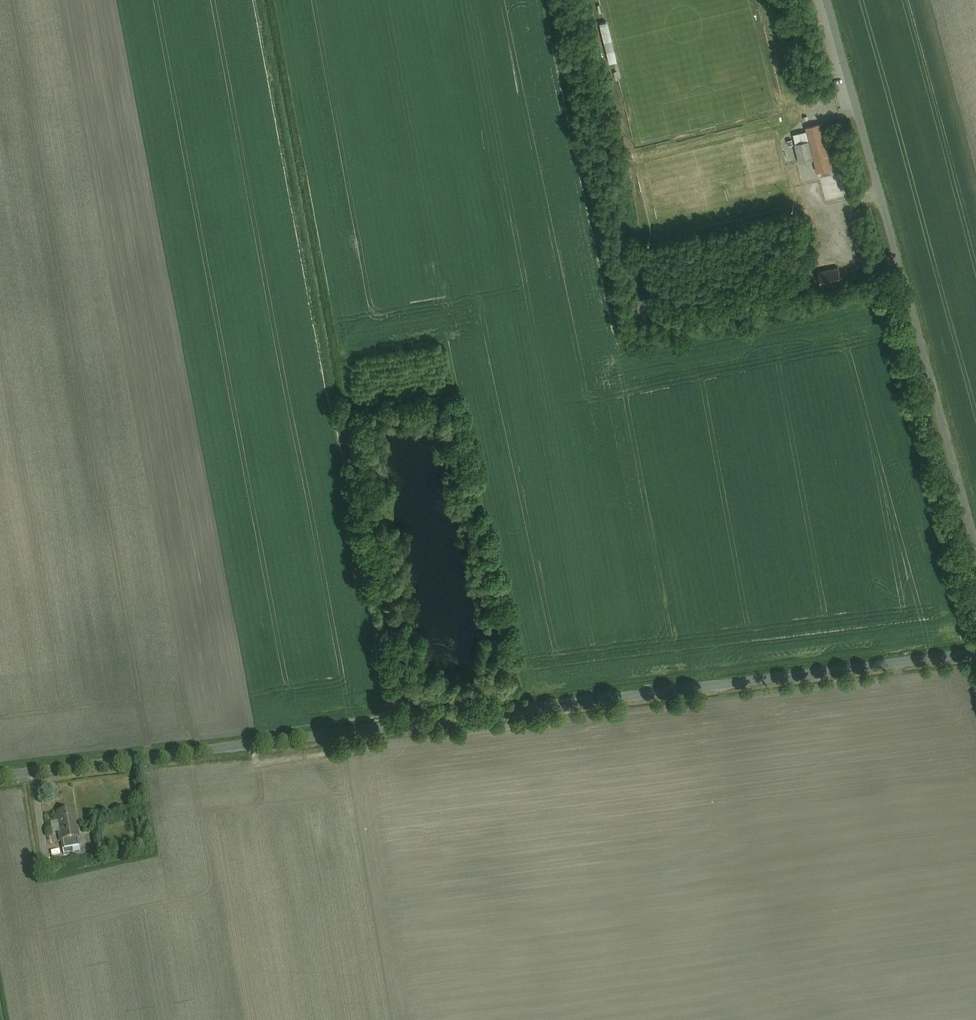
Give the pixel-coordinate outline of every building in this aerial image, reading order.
[(806,177),(836,168),(823,123),(805,128),(808,141),(796,145),(806,177)] [(842,278),(838,264),(815,270),(819,285),(842,278)] [(81,835),(76,808),(54,812),(58,839),(81,835)]
